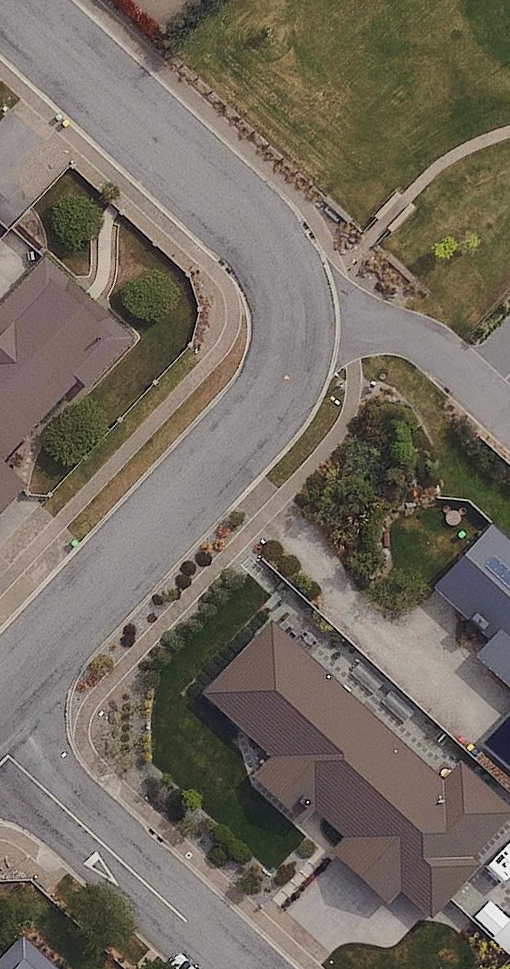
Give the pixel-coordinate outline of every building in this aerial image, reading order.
[(45,255),(0,303),(0,520),(31,488),(7,465),(130,335),(45,255)] [(433,591),(509,660),(509,541),(493,526),(433,591)] [(509,823),(509,803),(467,762),(445,785),(275,622),(200,701),(422,914),(509,823)] [(478,741),(509,770),(509,706),(478,741)] [(25,933),(0,961),(0,968),(64,968),(25,933)]
